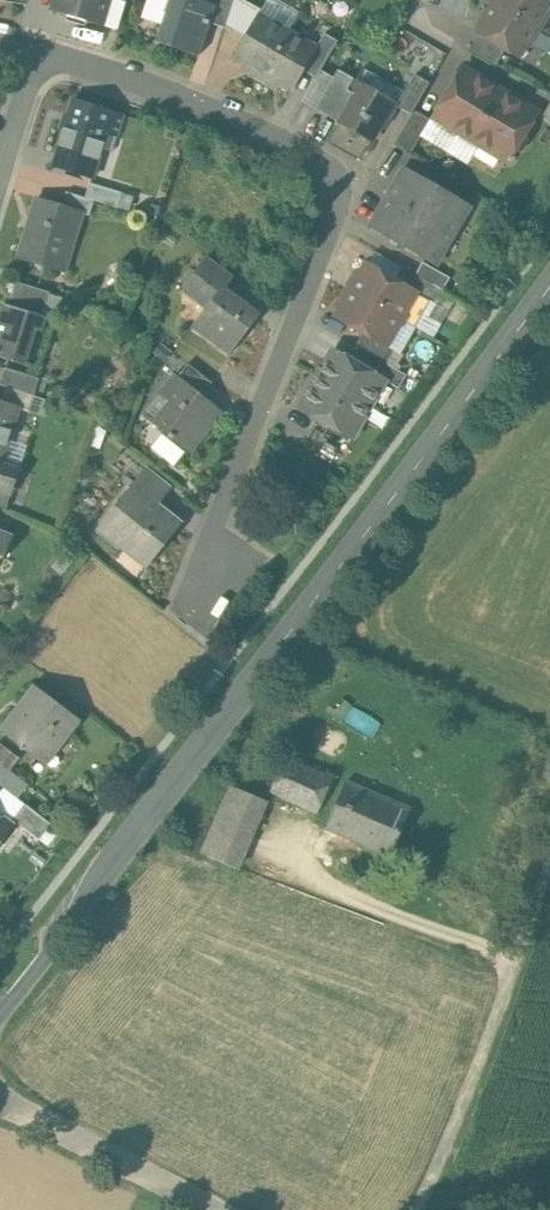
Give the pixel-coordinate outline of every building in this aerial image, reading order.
[(102,24),(109,0),(55,0),(52,10),(101,25),(102,24)] [(171,11),(167,10),(157,41),(199,55),(215,4),(203,0),(175,0),(171,11)] [(216,4),(216,5),(210,22),(224,27),(233,0),(216,0),(214,3),(216,4)] [(260,12),(261,9),(245,0),(233,0),(225,24),(226,25),(245,36),(258,13),(260,12)] [(493,3),(539,29),(547,15),(546,8),(549,1),(549,0),(495,0),(493,3)] [(476,32),(482,35),(483,36),(518,56),(524,46),(530,44),(539,29),(493,3),(476,32)] [(247,73),(259,80),(288,30),(258,13),(234,57),(250,66),(247,73)] [(275,80),(287,88),(288,88),(292,90),(317,47),(288,30),(259,80),(271,87),(275,80)] [(325,33),(321,38),(317,46),(317,48),(304,70),(316,77),(337,40),(325,33)] [(505,49),(482,36),(478,33),(470,47),(497,63),(505,49)] [(420,62),(439,68),(444,48),(426,43),(420,62)] [(500,91),(463,68),(434,116),(471,138),(500,91)] [(411,113),(414,107),(415,107),(429,82),(415,74),(397,105),(411,113)] [(336,120),(337,121),(338,121),(370,140),(379,125),(383,124),(387,117),(386,113),(383,111),(390,99),(359,81),(336,120)] [(508,160),(536,113),(500,91),(471,138),(508,160)] [(123,115),(108,110),(107,110),(106,110),(106,108),(103,106),(97,105),(96,107),(73,100),(53,164),(93,177),(106,134),(117,137),(123,115)] [(413,109),(400,133),(400,134),(394,144),(410,154),(430,119),(413,109)] [(405,169),(389,198),(451,234),(467,205),(405,169)] [(85,197),(110,205),(111,205),(117,207),(121,192),(90,182),(85,197)] [(94,200),(79,196),(79,195),(66,192),(62,205),(82,211),(82,212),(89,215),(94,200)] [(82,211),(43,199),(36,197),(18,256),(63,270),(64,270),(64,268),(82,211)] [(434,263),(451,234),(389,198),(372,227),(434,263)] [(207,255),(197,269),(224,289),(234,275),(207,255)] [(449,277),(424,262),(422,262),(416,274),(442,289),(449,277)] [(415,290),(367,263),(352,290),(400,318),(415,290)] [(402,266),(399,271),(398,271),(395,278),(415,290),(415,292),(425,298),(432,284),(402,266)] [(192,325),(231,353),(259,314),(224,289),(197,269),(182,291),(205,307),(192,325)] [(43,305),(47,291),(19,283),(15,296),(43,305)] [(384,344),(400,318),(352,290),(336,317),(384,344)] [(35,303),(15,296),(12,307),(4,304),(0,316),(0,356),(31,365),(46,318),(46,317),(40,315),(43,305),(35,303)] [(356,345),(382,360),(386,363),(394,349),(384,344),(362,333),(356,345)] [(335,349),(320,375),(370,403),(384,378),(335,349)] [(374,372),(382,377),(385,378),(384,380),(398,388),(406,374),(381,360),(374,372)] [(177,376),(188,385),(189,385),(202,395),(212,382),(188,363),(177,376)] [(0,381),(0,382),(0,385),(34,395),(39,379),(4,368),(0,381)] [(351,436),(370,403),(320,375),(301,408),(351,436)] [(188,450),(212,420),(220,410),(177,376),(145,416),(169,435),(168,436),(170,438),(171,439),(172,437),(188,450)] [(2,401),(15,406),(18,406),(18,408),(29,411),(34,395),(7,387),(2,401)] [(13,421),(17,407),(0,401),(0,490),(11,494),(19,466),(1,460),(13,421)] [(169,484),(150,469),(147,467),(136,480),(159,498),(169,484)] [(136,481),(135,482),(134,482),(100,524),(148,565),(183,523),(157,500),(158,498),(136,481)] [(6,509),(11,494),(0,491),(0,506),(6,509)] [(6,531),(0,529),(0,556),(4,557),(13,534),(6,531)] [(78,718),(76,716),(75,716),(38,688),(21,711),(20,712),(17,709),(1,729),(37,756),(47,743),(55,748),(78,718)] [(341,770),(291,755),(276,799),(326,820),(341,770)] [(10,792),(17,797),(28,781),(0,760),(0,784),(10,792)] [(399,853),(419,803),(351,774),(332,826),(399,853)] [(203,843),(248,862),(276,799),(232,781),(203,843)] [(13,817),(35,833),(35,834),(39,837),(50,822),(24,803),(13,817)] [(11,824),(0,816),(0,840),(11,824)]
